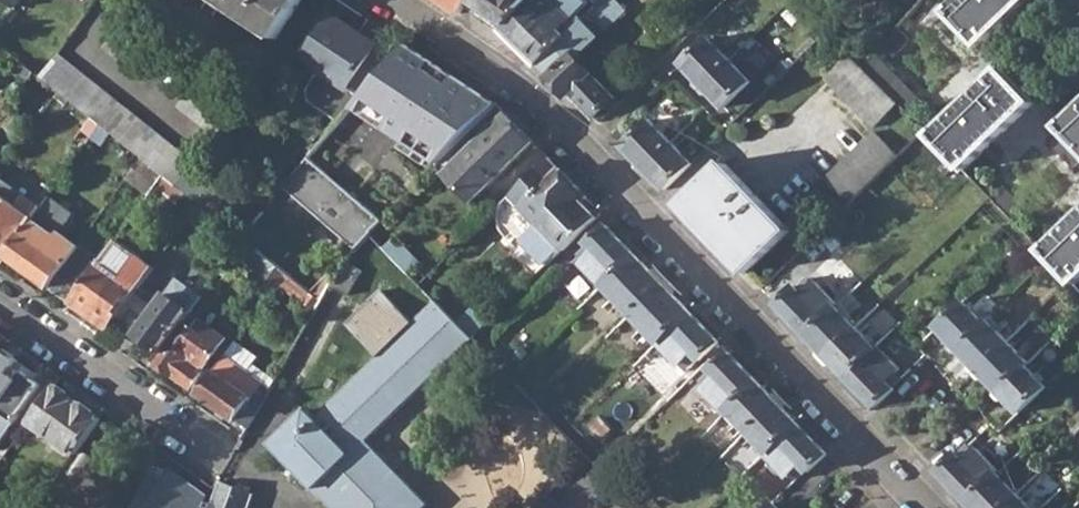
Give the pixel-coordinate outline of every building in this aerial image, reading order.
[(15,9),(21,0),(4,0),(15,9)] [(271,43),(301,1),(300,0),(210,0),(271,43)] [(458,16),(463,8),(469,0),(434,0),(458,16)] [(536,0),(478,0),(469,12),(501,34),(536,0)] [(501,34),(535,68),(557,46),(563,40),(558,35),(574,19),(585,8),(577,0),(536,0),(501,34)] [(980,48),(1028,0),(963,0),(947,15),(980,48)] [(594,9),(603,20),(612,11),(603,1),(594,9)] [(580,24),(574,19),(558,35),(563,40),(580,24)] [(330,21),(299,64),(313,74),(300,92),(303,103),(334,124),(354,102),(344,95),(374,51),(330,21)] [(100,48),(139,80),(158,57),(119,25),(100,48)] [(880,47),(893,58),(909,40),(897,29),(880,47)] [(684,66),(704,87),(732,61),(712,40),(684,66)] [(255,212),(325,269),(364,231),(432,166),(493,106),(404,46),(354,102),(334,124),(255,212)] [(612,102),(557,46),(535,68),(567,101),(572,96),(595,119),(612,102)] [(161,183),(166,187),(185,166),(188,164),(57,54),(37,82),(58,99),(67,106),(140,166),(161,183)] [(825,79),(874,129),(899,105),(862,67),(850,55),(825,79)] [(899,105),(912,118),(924,107),(873,55),(862,67),(899,105)] [(704,87),(725,109),(753,82),(732,61),(704,87)] [(13,81),(26,89),(33,79),(22,70),(13,81)] [(933,140),(966,173),(1035,106),(1002,72),(933,140)] [(175,108),(212,139),(232,117),(193,86),(175,108)] [(58,118),(67,106),(58,99),(48,112),(58,118)] [(493,106),(432,166),(469,204),(532,145),(493,106)] [(1074,169),(1078,164),(1078,110),(1058,130),(1062,134),(1051,145),(1074,169)] [(623,151),(644,172),(673,145),(653,123),(623,151)] [(826,183),(849,207),(900,159),(876,134),(826,183)] [(644,172),(665,194),(694,166),(673,145),(644,172)] [(548,271),(555,264),(597,224),(581,207),(587,201),(547,161),(508,198),(519,210),(535,226),(519,242),(548,271)] [(125,186),(147,202),(161,183),(140,166),(125,186)] [(219,197),(185,166),(166,187),(195,210),(206,219),(219,197)] [(681,209),(747,277),(791,235),(725,167),(681,209)] [(7,257),(30,227),(33,224),(1,201),(7,193),(1,188),(3,186),(0,184),(0,251),(7,257)] [(993,202),(1009,218),(1021,207),(1005,190),(993,202)] [(519,210),(508,198),(499,207),(497,210),(497,212),(496,214),(496,217),(496,220),(496,223),(497,228),(508,244),(515,238),(519,242),(535,226),(519,210)] [(1076,286),(1078,282),(1078,215),(1042,251),(1076,286)] [(54,244),(30,227),(7,257),(51,289),(76,254),(57,240),(54,244)] [(582,269),(605,291),(637,260),(607,229),(587,247),(595,256),(582,269)] [(252,251),(269,264),(280,250),(254,230),(243,245),(252,251)] [(233,254),(244,262),(252,251),(243,245),(241,243),(233,254)] [(73,304),(109,330),(116,321),(134,295),(136,293),(148,275),(112,250),(105,261),(98,270),(96,273),(86,287),(73,304)] [(317,278),(280,250),(269,264),(286,276),(307,291),(317,278)] [(269,264),(252,251),(244,262),(263,275),(257,283),(273,294),(282,282),(286,276),(269,264)] [(73,304),(86,287),(78,282),(91,264),(76,254),(51,289),(73,304)] [(100,257),(94,266),(91,270),(96,273),(98,270),(105,261),(100,257)] [(605,291),(631,318),(664,288),(637,260),(605,291)] [(329,288),(344,296),(357,270),(342,262),(329,288)] [(94,266),(91,264),(78,282),(86,287),(96,273),(91,270),(94,266)] [(317,278),(307,291),(302,297),(315,306),(330,278),(322,272),(317,278)] [(282,282),(302,297),(307,291),(286,276),(282,282)] [(778,309),(807,339),(836,310),(839,307),(818,285),(805,298),(797,290),(778,309)] [(426,504),(365,442),(470,341),(457,328),(431,301),(409,322),(378,288),(342,323),(374,356),(313,416),(304,408),(269,443),(335,507),(422,507),(426,504)] [(631,318),(659,347),(691,316),(664,288),(631,318)] [(116,321),(162,354),(185,321),(191,312),(166,294),(156,307),(136,293),(134,295),(116,321)] [(960,351),(986,325),(966,304),(940,330),(960,351)] [(856,330),(836,310),(807,339),(827,359),(856,330)] [(471,314),(457,328),(470,341),(472,343),(486,330),(471,314)] [(659,347),(680,369),(693,356),(701,364),(720,346),(691,316),(659,347)] [(196,329),(185,321),(162,354),(155,362),(193,389),(228,339),(202,320),(196,329)] [(960,351),(980,372),(1009,344),(989,322),(986,325),(960,351)] [(847,380),(877,351),(856,330),(827,359),(847,380)] [(980,372),(1000,394),(1028,368),(1031,365),(1009,344),(980,372)] [(18,424),(46,385),(26,371),(29,367),(2,348),(0,351),(0,411),(18,424)] [(847,380),(877,411),(897,391),(889,383),(902,371),(880,348),(877,351),(847,380)] [(704,394),(726,417),(728,416),(759,386),(729,355),(709,373),(717,381),(704,394)] [(201,394),(250,429),(272,388),(228,357),(201,394)] [(1048,389),(1028,368),(1000,394),(1021,415),(1048,389)] [(759,386),(728,416),(749,437),(779,408),(759,386)] [(39,430),(77,456),(102,420),(58,388),(28,430),(35,434),(39,430)] [(749,437),(767,456),(798,426),(779,408),(749,437)] [(765,458),(787,480),(800,468),(808,476),(827,457),(798,426),(767,456),(765,458)] [(939,475),(968,505),(998,476),(1000,474),(979,451),(966,464),(958,456),(939,475)] [(261,495),(226,482),(218,506),(210,503),(212,497),(177,472),(148,462),(142,479),(148,481),(138,507),(256,507),(261,495)] [(998,476),(968,505),(971,507),(1006,507),(1018,496),(998,476)] [(830,501),(836,507),(863,507),(874,497),(854,478),(830,501)] [(1018,496),(1006,507),(1029,507),(1018,496)]
